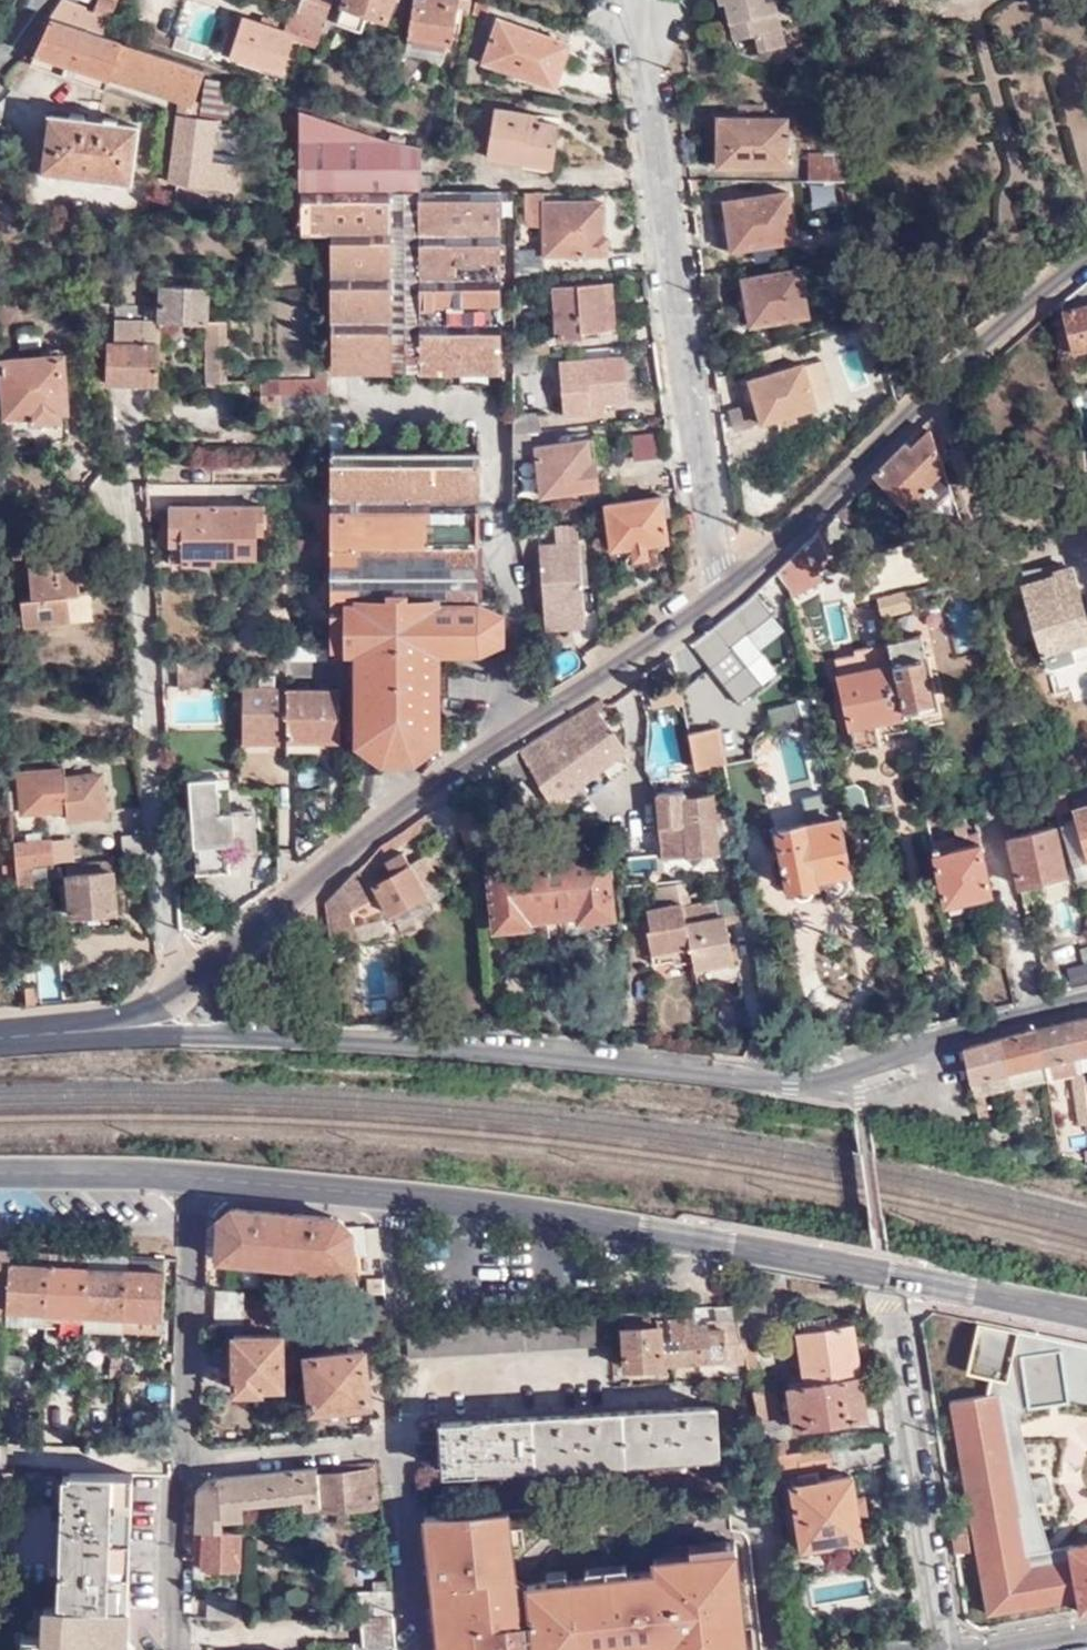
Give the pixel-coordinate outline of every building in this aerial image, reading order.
[(76,6),(59,0),(48,17),(50,18),(102,36),(105,26),(74,15),(76,6)] [(115,4),(103,0),(97,0),(93,11),(109,18),(115,4)] [(330,0),(299,0),(295,14),(323,23),(330,0)] [(334,25),(359,34),(366,16),(382,22),(390,0),(343,0),(334,25)] [(466,0),(411,0),(405,37),(448,44),(452,12),(464,14),(466,0)] [(715,5),(726,3),(728,14),(723,14),(729,41),(752,36),(755,50),(780,45),(770,0),(714,0),(715,5)] [(318,41),(323,23),(295,14),(294,16),(285,13),(279,28),(230,12),(215,52),(277,73),(290,33),(318,41)] [(102,36),(50,18),(37,55),(105,79),(106,76),(178,101),(165,183),(231,193),(234,174),(228,174),(230,160),(207,155),(212,119),(191,115),(204,71),(102,36)] [(565,43),(495,19),(483,60),(552,82),(565,43)] [(105,79),(37,55),(34,64),(102,88),(105,79)] [(225,121),(233,81),(204,71),(191,115),(212,119),(225,121)] [(525,119),(526,112),(490,107),(484,155),(550,166),(556,124),(525,119)] [(418,178),(419,149),(402,144),(390,140),(383,138),(297,112),(296,233),(327,233),(329,367),(498,367),(497,281),(496,193),(417,193),(417,189),(418,178)] [(126,178),(133,128),(46,114),(39,166),(126,178)] [(715,167),(717,167),(784,168),(783,123),(717,122),(715,144),(715,167)] [(265,128),(256,126),(253,133),(262,136),(265,128)] [(391,135),(390,140),(402,144),(403,139),(391,135)] [(844,185),(837,156),(804,156),(804,184),(844,185)] [(427,178),(418,178),(417,189),(427,189),(427,178)] [(793,242),(788,195),(724,203),(725,217),(718,218),(723,252),(793,242)] [(599,237),(598,204),(540,204),(540,255),(600,257),(601,254),(605,255),(605,237),(599,237)] [(537,250),(510,250),(510,271),(537,271),(537,250)] [(741,280),(748,326),(805,318),(797,272),(741,280)] [(1059,304),(1072,354),(1086,350),(1086,282),(1059,304)] [(609,331),(605,284),(547,289),(552,342),(592,340),(591,333),(609,331)] [(161,285),(159,308),(114,307),(113,344),(105,344),(103,384),(155,385),(159,318),(205,320),(205,286),(161,285)] [(222,379),(222,321),(205,321),(204,378),(222,379)] [(54,410),(63,409),(59,356),(39,357),(38,350),(23,352),(22,358),(0,360),(0,374),(3,414),(27,412),(29,419),(54,418),(54,410)] [(534,355),(510,356),(511,386),(533,384),(532,370),(535,370),(534,355)] [(623,400),(619,358),(559,364),(562,415),(588,413),(588,403),(623,400)] [(811,409),(800,368),(748,382),(749,383),(739,387),(744,406),(754,403),(759,422),(811,409)] [(326,408),(325,381),(259,380),(259,406),(326,408)] [(343,661),(343,654),(343,650),(358,650),(357,741),(380,757),(410,759),(434,742),(437,650),(478,650),(500,639),(500,615),(477,604),(360,604),(360,545),(477,545),(477,457),(341,455),(341,427),(328,426),(327,659),(343,661)] [(630,435),(634,462),(665,458),(661,431),(630,435)] [(904,452),(900,448),(871,478),(919,519),(948,489),(928,431),(904,452)] [(532,448),(539,497),(595,490),(593,463),(585,464),(583,442),(573,444),(573,437),(555,439),(556,445),(532,448)] [(295,510),(295,530),(325,530),(325,486),(295,486),(295,510)] [(608,550),(627,548),(646,545),(666,542),(659,499),(603,505),(608,550)] [(168,509),(169,544),(184,545),(185,565),(214,565),(214,559),(255,559),(254,536),(264,535),(263,509),(168,509)] [(586,628),(575,527),(554,529),(556,549),(540,550),(548,631),(586,628)] [(295,545),(325,544),(325,530),(295,530),(295,545)] [(809,564),(825,557),(817,531),(803,545),(809,564)] [(62,572),(59,542),(23,546),(29,598),(18,600),(20,625),(68,620),(65,595),(76,595),(73,571),(62,572)] [(184,545),(169,544),(169,565),(185,565),(184,545)] [(360,604),(477,604),(477,545),(360,545),(360,604)] [(646,545),(627,548),(629,562),(647,560),(646,545)] [(776,572),(786,598),(831,577),(825,557),(809,564),(803,545),(776,572)] [(1070,567),(1037,577),(1038,581),(1022,586),(1048,663),(1050,664),(1086,653),(1086,628),(1070,567)] [(727,644),(788,606),(786,598),(776,572),(740,606),(714,628),(727,644)] [(967,587),(980,584),(976,575),(963,578),(967,587)] [(908,607),(902,592),(876,598),(880,614),(908,607)] [(86,594),(76,595),(65,595),(68,620),(68,623),(90,621),(86,594)] [(887,643),(904,717),(939,709),(921,635),(887,643)] [(875,723),(904,717),(887,643),(856,650),(854,656),(837,659),(850,726),(849,728),(855,751),(878,744),(875,723)] [(343,672),(343,743),(350,742),(352,654),(343,654),(343,661),(343,672)] [(645,675),(654,669),(673,658),(672,655),(643,672),(645,675)] [(678,676),(673,658),(654,669),(645,675),(657,688),(678,676)] [(285,671),(343,672),(343,661),(327,659),(326,659),(326,660),(286,660),(285,671)] [(210,687),(211,662),(177,662),(177,687),(210,687)] [(705,672),(679,696),(709,727),(735,703),(705,672)] [(244,690),(244,734),(286,734),(286,691),(273,690),(273,676),(259,677),(258,690),(244,690)] [(286,734),(286,742),(338,741),(339,691),(286,691),(286,734)] [(521,749),(553,800),(624,748),(593,705),(538,738),(521,749)] [(798,725),(795,705),(768,711),(772,730),(798,725)] [(717,729),(688,734),(695,768),(724,764),(717,729)] [(244,743),(286,742),(286,734),(244,734),(244,743)] [(500,763),(513,788),(528,779),(514,754),(500,763)] [(97,779),(63,782),(62,773),(16,777),(18,816),(63,811),(64,825),(102,821),(97,779)] [(188,777),(195,871),(229,869),(228,862),(239,861),(238,850),(254,849),(251,808),(230,809),(227,774),(188,777)] [(718,853),(711,795),(684,799),(682,792),(656,795),(664,858),(718,853)] [(850,870),(839,817),(835,819),(828,800),(825,800),(823,792),(806,797),(811,823),(782,829),(791,886),(796,887),(798,900),(815,897),(812,882),(819,881),(818,875),(850,870)] [(1075,883),(1086,878),(1086,801),(1084,794),(1069,798),(1074,817),(1056,822),(1075,883)] [(429,827),(422,816),(380,845),(386,853),(394,847),(396,849),(429,827)] [(1002,834),(1015,884),(1061,873),(1049,824),(1002,834)] [(932,853),(943,902),(989,891),(978,842),(932,853)] [(48,843),(11,845),(13,869),(28,868),(49,866),(48,843)] [(425,895),(409,866),(401,852),(385,862),(391,876),(374,885),(390,914),(425,895)] [(549,855),(555,914),(582,912),(582,918),(607,916),(602,858),(581,859),(581,852),(548,854),(549,855)] [(526,917),(555,914),(549,855),(548,854),(493,858),(499,925),(526,923),(526,917)] [(425,856),(409,866),(425,895),(441,884),(425,856)] [(110,861),(67,865),(72,916),(116,912),(110,861)] [(391,876),(385,862),(367,873),(374,885),(391,876)] [(28,868),(13,869),(15,888),(29,887),(28,868)] [(346,882),(329,897),(335,928),(355,922),(350,910),(373,898),(358,869),(346,882)] [(735,894),(746,893),(742,874),(732,874),(735,894)] [(682,879),(670,881),(674,906),(649,910),(653,931),(649,931),(655,963),(676,960),(677,963),(695,960),(686,907),(682,879)] [(729,923),(750,919),(746,896),(718,902),(721,916),(727,916),(729,923)] [(300,970),(332,944),(327,900),(279,943),(300,970)] [(695,960),(696,968),(735,961),(729,923),(727,916),(721,916),(718,902),(686,907),(695,960)] [(25,1005),(36,1004),(34,985),(24,986),(25,1005)] [(1083,1095),(1086,1094),(1086,1016),(1072,1019),(1080,1072),(1083,1095)] [(1035,1028),(1044,1079),(1080,1072),(1072,1019),(1054,1023),(1035,1028)] [(1035,1028),(997,1038),(1008,1087),(1012,1107),(1023,1105),(1018,1085),(1044,1079),(1035,1028)] [(997,1038),(961,1048),(968,1080),(976,1118),(988,1116),(982,1091),(1008,1087),(997,1038)] [(207,1229),(208,1255),(220,1256),(220,1260),(284,1265),(283,1243),(284,1240),(285,1214),(232,1210),(207,1229)] [(367,1255),(383,1257),(379,1226),(364,1229),(363,1226),(348,1228),(341,1219),(285,1214),(284,1240),(283,1243),(284,1265),(352,1270),(351,1254),(366,1252),(367,1255)] [(7,1323),(10,1263),(10,1251),(0,1250),(0,1323),(7,1323)] [(10,1263),(7,1323),(47,1325),(50,1264),(10,1263)] [(47,1325),(86,1327),(89,1266),(50,1264),(47,1325)] [(86,1327),(124,1329),(127,1268),(89,1266),(86,1327)] [(124,1329),(163,1331),(166,1270),(127,1268),(124,1329)] [(219,1292),(218,1325),(285,1325),(285,1312),(247,1312),(247,1292),(219,1292)] [(695,1309),(622,1313),(625,1368),(744,1362),(735,1320),(706,1321),(707,1329),(693,1330),(692,1318),(695,1318),(695,1309)] [(803,1380),(860,1372),(850,1314),(829,1317),(829,1312),(798,1316),(799,1328),(797,1328),(803,1380)] [(588,1315),(406,1326),(408,1355),(612,1342),(609,1314),(588,1315)] [(283,1386),(281,1336),(236,1336),(235,1392),(263,1392),(263,1386),(283,1386)] [(45,1356),(54,1357),(54,1347),(46,1346),(45,1356)] [(369,1401),(365,1351),(310,1354),(313,1406),(369,1401)] [(1042,1389),(1086,1400),(1086,1359),(1051,1351),(1042,1389)] [(611,1378),(611,1354),(593,1354),(593,1378),(611,1378)] [(1080,1609),(1086,1608),(1086,1543),(1029,1554),(993,1368),(944,1376),(987,1612),(1077,1596),(1080,1609)] [(867,1416),(860,1372),(803,1380),(788,1382),(794,1426),(867,1416)] [(771,1385),(750,1389),(757,1422),(765,1420),(778,1413),(771,1385)] [(715,1454),(712,1405),(442,1421),(444,1469),(715,1454)] [(765,1455),(785,1452),(783,1441),(762,1444),(765,1455)] [(831,1463),(828,1446),(785,1452),(765,1455),(769,1473),(831,1463)] [(321,1510),(382,1505),(378,1459),(210,1478),(199,1488),(197,1530),(243,1534),(245,1504),(296,1499),(296,1507),(321,1505),(321,1510)] [(11,1472),(10,1505),(44,1505),(45,1472),(11,1472)] [(68,1606),(130,1608),(133,1473),(77,1473),(71,1473),(68,1606)] [(859,1536),(849,1475),(789,1484),(800,1546),(807,1545),(808,1553),(836,1549),(834,1540),(859,1536)] [(538,1532),(536,1512),(504,1514),(507,1534),(538,1532)] [(624,1570),(646,1568),(642,1519),(561,1524),(564,1574),(587,1573),(588,1592),(600,1591),(601,1613),(614,1613),(613,1591),(625,1590),(624,1570)] [(966,1519),(951,1522),(955,1550),(971,1548),(966,1519)] [(441,1526),(449,1617),(480,1614),(473,1522),(441,1526)] [(241,1568),(243,1534),(197,1530),(196,1566),(241,1568)] [(393,1614),(391,1590),(359,1591),(360,1615),(393,1614)] [(209,1619),(238,1620),(239,1594),(220,1594),(221,1602),(209,1601),(209,1619)] [(360,1615),(361,1645),(355,1640),(356,1649),(397,1649),(393,1614),(360,1615)] [(355,1640),(347,1640),(348,1649),(356,1649),(355,1640)]
